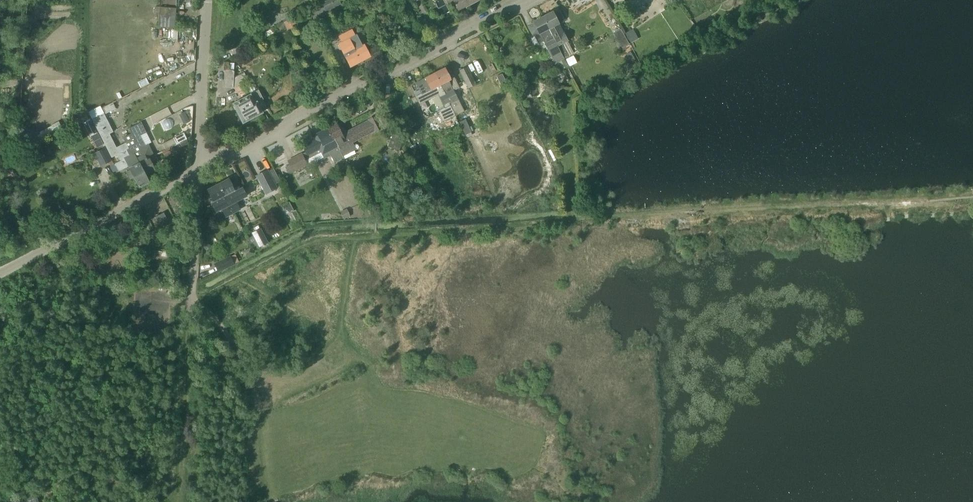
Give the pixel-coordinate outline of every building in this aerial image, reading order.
[(158,27),(174,28),(176,8),(177,0),(160,0),(158,27)] [(345,0),(323,0),(308,8),(314,20),(328,13),(327,11),(341,4),(340,3),(345,0)] [(458,10),(468,5),(465,0),(453,0),(458,10)] [(543,17),(557,46),(564,58),(570,55),(563,42),(567,40),(558,23),(563,20),(557,10),(552,13),(552,12),(543,17)] [(568,66),(564,58),(557,46),(543,17),(533,22),(533,23),(529,25),(529,27),(531,31),(533,32),(539,43),(543,41),(548,51),(540,55),(546,66),(554,62),(555,63),(558,61),(562,69),(568,66)] [(622,48),(629,44),(621,29),(614,33),(622,48)] [(369,56),(365,47),(363,43),(360,44),(356,35),(356,36),(353,30),(340,37),(343,42),(339,44),(339,46),(338,46),(338,48),(339,50),(340,50),(341,49),(345,57),(350,66),(369,56)] [(459,70),(469,88),(476,84),(466,66),(459,70)] [(458,101),(457,99),(453,90),(459,87),(454,76),(450,79),(444,68),(434,73),(448,101),(450,105),(458,101)] [(233,78),(233,71),(225,70),(224,87),(232,87),(247,80),(243,73),(233,78)] [(512,72),(510,76),(511,79),(514,82),(518,81),(520,78),(520,74),(516,71),(512,72)] [(455,115),(453,110),(450,105),(448,101),(434,73),(416,83),(421,93),(416,96),(420,104),(438,95),(444,107),(437,111),(442,122),(455,115)] [(502,74),(496,76),(501,87),(507,85),(502,74)] [(232,104),(236,111),(242,123),(262,112),(260,109),(266,106),(261,97),(258,90),(232,104)] [(115,164),(118,171),(128,166),(131,165),(132,167),(139,163),(133,152),(129,154),(127,149),(129,148),(126,142),(116,147),(112,138),(109,133),(113,131),(104,114),(115,109),(112,103),(101,108),(101,107),(89,113),(104,142),(112,157),(117,155),(121,161),(115,164)] [(453,110),(455,115),(463,111),(461,106),(453,110)] [(326,129),(335,147),(338,145),(340,150),(338,151),(342,158),(343,158),(342,155),(354,149),(351,143),(374,131),(374,132),(382,128),(377,119),(375,115),(368,119),(368,120),(345,132),(342,125),(338,128),(336,124),(326,129)] [(465,119),(459,122),(465,135),(471,132),(465,119)] [(131,133),(123,137),(126,142),(129,148),(127,149),(129,154),(133,152),(139,163),(155,155),(154,155),(147,144),(145,145),(140,136),(146,133),(140,122),(137,124),(129,128),(131,133)] [(314,140),(302,146),(308,158),(313,155),(318,157),(322,155),(324,158),(330,155),(334,162),(342,158),(338,151),(340,150),(338,145),(335,147),(326,129),(317,134),(317,135),(313,137),(314,140)] [(165,149),(168,147),(176,143),(173,138),(162,143),(165,149)] [(95,152),(102,166),(110,161),(112,160),(106,147),(95,152)] [(170,147),(162,151),(165,157),(173,153),(170,147)] [(307,164),(306,162),(301,154),(287,161),(293,171),(307,164)] [(139,163),(144,174),(160,165),(155,155),(139,163)] [(130,171),(128,172),(130,176),(132,175),(134,178),(138,187),(148,181),(144,174),(139,163),(132,167),(131,165),(128,166),(130,171)] [(263,190),(274,184),(267,170),(256,176),(263,190)] [(236,202),(246,197),(242,188),(239,189),(236,182),(231,185),(228,179),(218,185),(233,212),(240,209),(236,202)] [(218,185),(208,190),(210,193),(207,195),(209,198),(211,197),(213,200),(211,201),(216,211),(222,208),(226,216),(233,212),(218,185)] [(163,213),(155,217),(158,223),(166,218),(163,213)] [(261,228),(251,232),(259,247),(268,242),(261,228)] [(230,255),(213,263),(217,272),(234,265),(230,255)]
